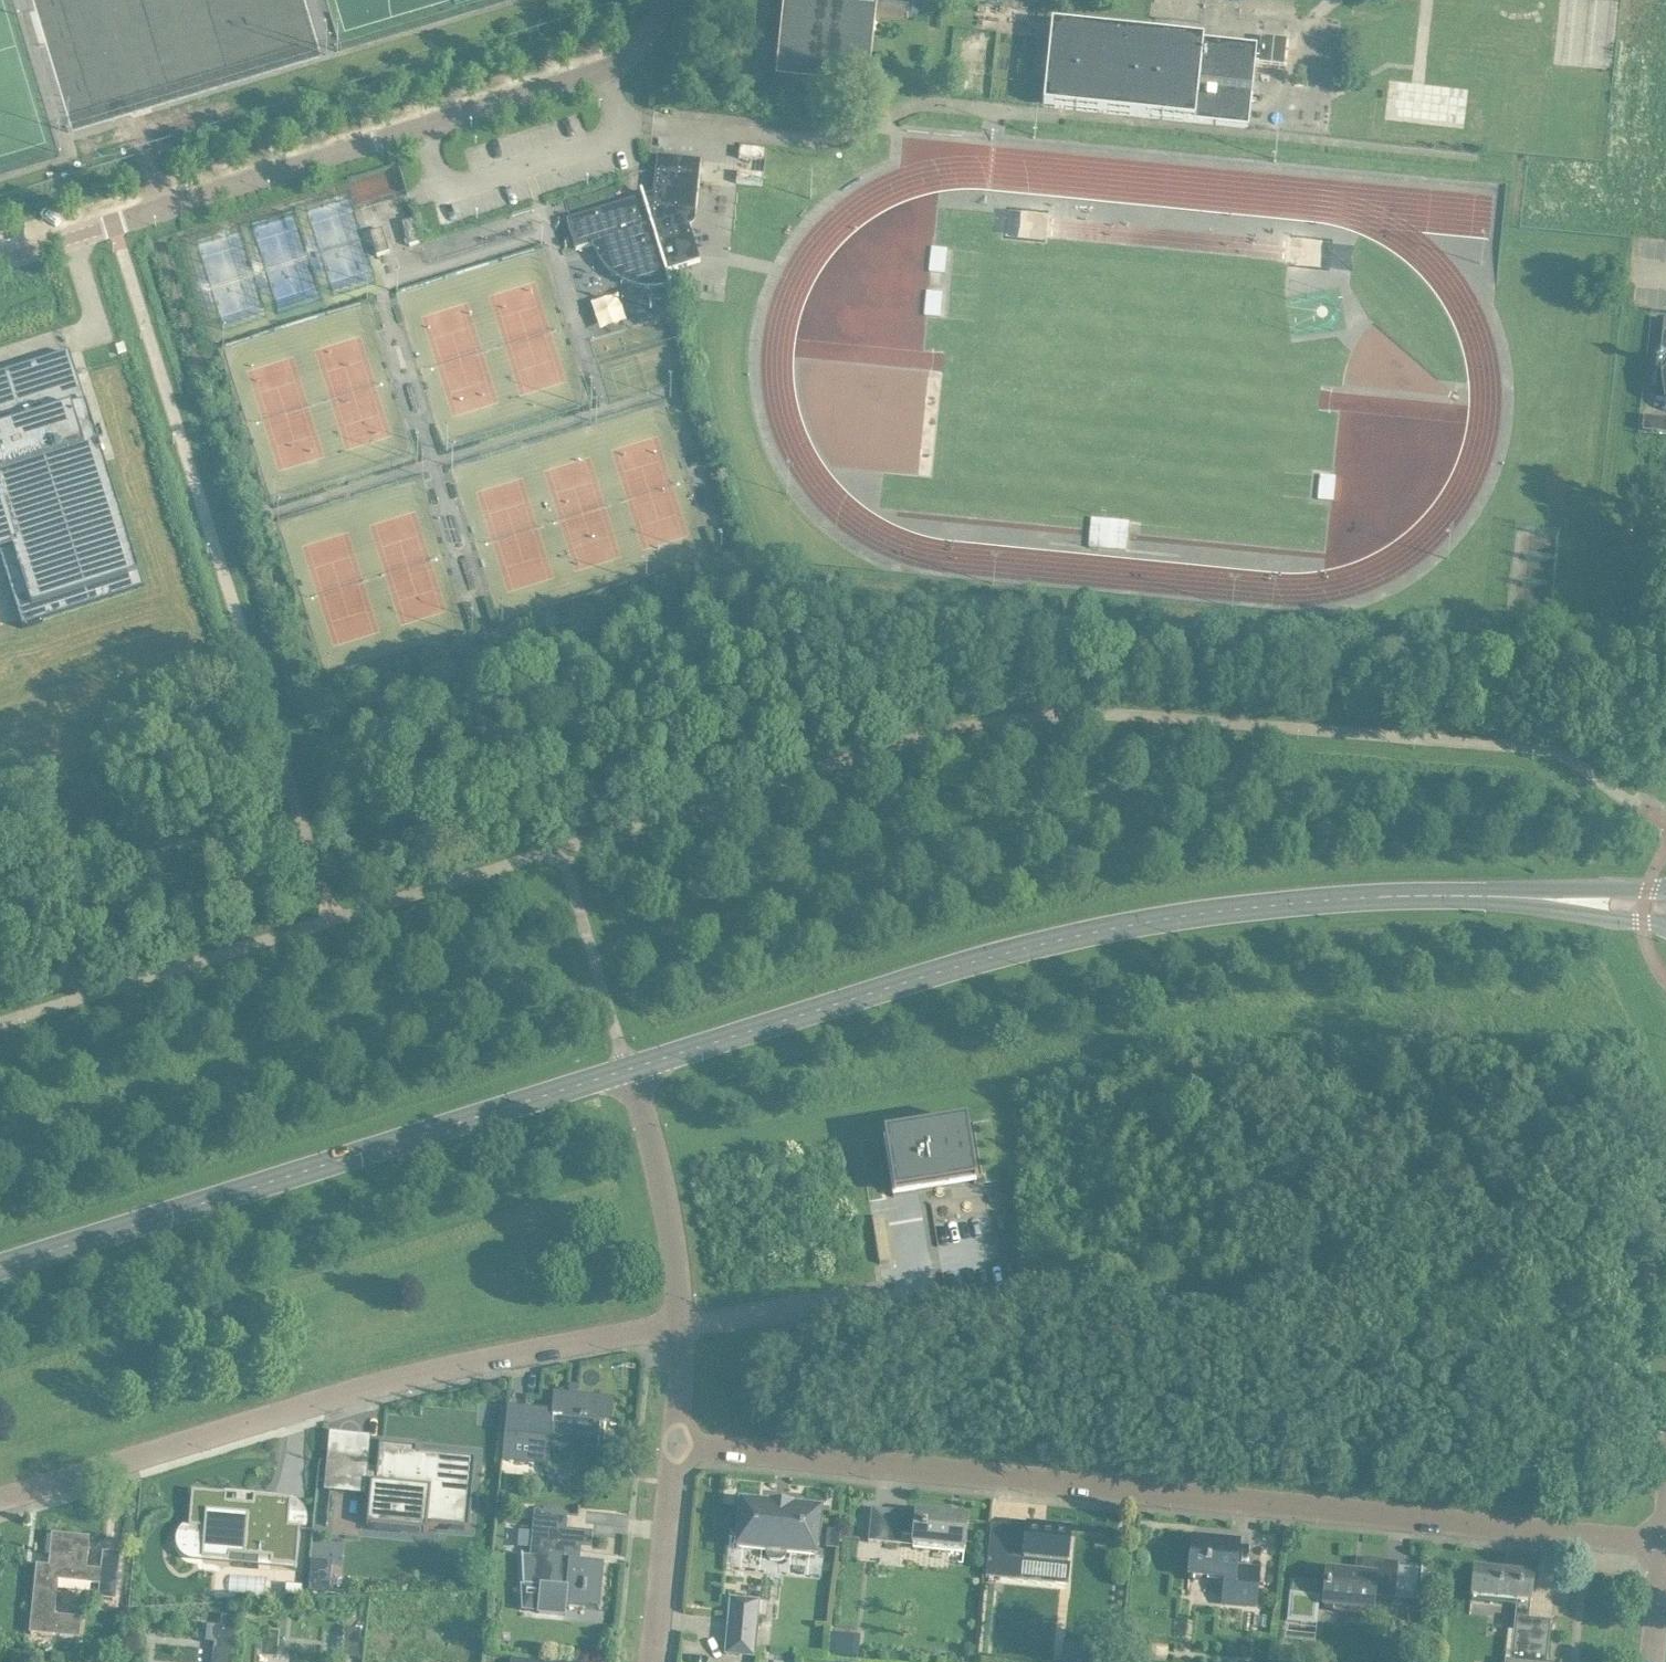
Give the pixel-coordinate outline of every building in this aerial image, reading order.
[(774,71),(866,79),(873,7),(910,10),(912,0),(782,0),(774,71)] [(1051,13),(1043,104),(1250,122),(1252,88),(1256,39),(1201,33),(1202,29),(1051,13)] [(699,260),(689,227),(685,214),(695,211),(700,159),(656,155),(652,192),(642,195),(665,270),(699,260)] [(644,285),(667,282),(671,293),(672,292),(665,270),(642,195),(641,190),(639,191),(640,196),(565,219),(575,249),(593,244),(604,264),(622,278),(644,285)] [(997,203),(996,231),(1038,233),(1040,205),(997,203)] [(1319,267),(1324,238),(1285,230),(1279,260),(1319,267)] [(311,254),(303,232),(282,240),(289,261),(311,254)] [(940,264),(941,242),(923,242),(923,263),(940,264)] [(918,285),(915,310),(935,313),(938,287),(918,285)] [(1662,319),(1658,360),(1657,360),(1656,360),(1655,361),(1655,362),(1655,363),(1656,364),(1657,365),(1658,365),(1654,399),(1663,400),(1663,401),(1665,403),(1665,320),(1662,319)] [(21,627),(143,589),(69,352),(0,374),(0,559),(21,627)] [(1323,498),(1325,476),(1314,475),(1311,497),(1323,498)] [(894,1193),(973,1180),(973,1183),(975,1182),(965,1122),(963,1122),(964,1125),(885,1138),(885,1135),(883,1136),(892,1196),(894,1195),(894,1193)] [(507,1406),(502,1448),(508,1449),(507,1460),(546,1464),(549,1440),(550,1434),(597,1439),(599,1420),(610,1421),(613,1399),(576,1395),(576,1387),(568,1386),(567,1394),(553,1393),(551,1411),(507,1406)] [(403,1450),(404,1445),(379,1442),(376,1466),(367,1465),(330,1462),(329,1481),(365,1484),(369,1484),(366,1525),(427,1531),(427,1528),(426,1528),(427,1524),(468,1528),(475,1457),(414,1451),(403,1450)] [(228,1554),(270,1558),(269,1563),(295,1566),(299,1527),(297,1527),(287,1526),(289,1501),(290,1501),(290,1499),(253,1495),(252,1504),(225,1501),(226,1493),(191,1489),(188,1526),(204,1527),(201,1557),(227,1559),(228,1554)] [(816,1557),(821,1512),(792,1509),(792,1508),(769,1505),(769,1506),(740,1503),(738,1516),(734,1516),(731,1519),(729,1530),(733,1534),(736,1535),(735,1548),(767,1551),(766,1555),(769,1559),(780,1560),(784,1557),(785,1553),(816,1557)] [(568,1604),(599,1607),(603,1562),(580,1559),(581,1546),(591,1547),(593,1527),(565,1525),(567,1511),(533,1508),(529,1552),(522,1552),(525,1582),(540,1583),(537,1612),(567,1615),(568,1604)] [(966,1517),(870,1508),(867,1541),(899,1544),(900,1534),(912,1535),(911,1545),(963,1550),(966,1517)] [(980,1517),(976,1544),(996,1546),(999,1520),(980,1517)] [(1033,1523),(1010,1521),(1007,1553),(998,1553),(996,1573),(1013,1574),(1014,1563),(1020,1564),(1020,1558),(1066,1562),(1069,1530),(1032,1526),(1033,1523)] [(47,1565),(34,1564),(28,1633),(78,1637),(80,1618),(53,1616),(56,1581),(97,1585),(96,1598),(114,1599),(118,1554),(102,1552),(100,1570),(85,1568),(88,1537),(50,1533),(47,1565)] [(1222,1601),(1255,1605),(1258,1568),(1236,1566),(1238,1543),(1191,1539),(1187,1575),(1224,1579),(1222,1601)] [(1377,1594),(1395,1596),(1398,1560),(1362,1556),(1360,1574),(1327,1570),(1325,1589),(1318,1589),(1320,1578),(1291,1575),(1287,1613),(1307,1615),(1308,1605),(1314,1597),(1324,1598),(1324,1604),(1370,1609),(1372,1589),(1377,1590),(1377,1594)] [(328,1593),(331,1561),(311,1559),(307,1590),(328,1593)] [(1549,1618),(1527,1616),(1531,1574),(1473,1568),(1470,1595),(1515,1599),(1509,1660),(1503,1659),(1502,1661),(1545,1661),(1549,1618)] [(285,1583),(283,1596),(301,1595),(302,1585),(285,1583)] [(755,1616),(723,1612),(720,1639),(752,1642),(755,1616)] [(834,1632),(831,1655),(855,1657),(858,1634),(834,1632)] [(252,1661),(257,1661),(280,1661),(282,1652),(254,1647),(252,1661)]
